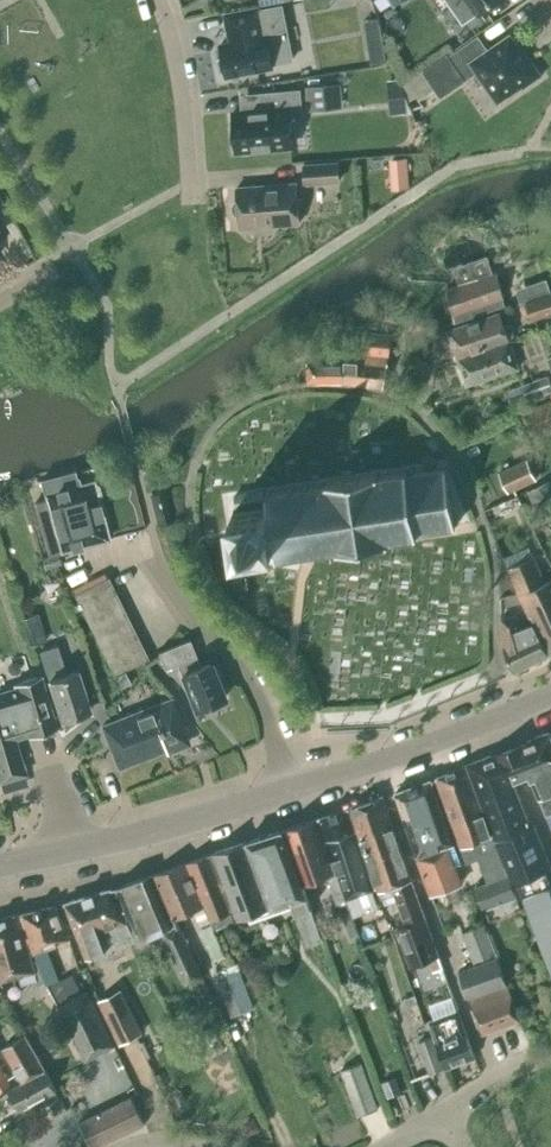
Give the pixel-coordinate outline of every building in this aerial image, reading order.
[(477,13),(496,0),(468,0),(477,13)] [(259,7),(226,13),(232,41),(221,43),(227,75),(273,65),(273,64),(294,60),(283,3),(259,8),(259,7)] [(376,32),(375,54),(387,55),(388,33),(376,32)] [(528,59),(510,34),(489,49),(479,34),(449,54),(466,79),(478,71),(498,100),(523,83),(525,86),(543,74),(530,57),(528,59)] [(340,82),(306,86),(308,110),(326,108),(325,98),(342,96),(340,82)] [(290,115),(302,113),(300,89),(262,92),(263,109),(233,111),(237,149),(293,145),(290,115)] [(339,180),(337,161),(305,163),(306,182),(339,180)] [(410,187),(409,171),(391,172),(392,188),(410,187)] [(240,226),(299,222),(297,182),(237,185),(238,198),(234,200),(233,204),(233,209),(235,212),(239,214),(240,226)] [(499,307),(505,304),(497,272),(448,288),(459,320),(499,307)] [(527,285),(531,299),(550,292),(550,291),(547,278),(527,285)] [(531,299),(526,300),(532,318),(550,312),(550,292),(531,299)] [(498,342),(509,339),(516,334),(513,326),(504,323),(500,311),(449,328),(458,357),(498,342)] [(357,312),(356,326),(378,327),(379,314),(357,312)] [(550,326),(537,331),(546,358),(548,358),(550,366),(550,327),(550,326)] [(357,355),(345,354),(343,382),(384,388),(390,348),(392,334),(359,331),(357,355)] [(519,366),(509,339),(498,342),(458,357),(467,384),(519,366)] [(309,381),(343,382),(345,354),(343,354),(343,349),(328,349),(328,352),(309,352),(309,381)] [(527,399),(550,390),(550,383),(548,375),(521,385),(527,399)] [(544,476),(527,442),(510,451),(516,462),(499,471),(509,492),(544,476)] [(233,509),(240,550),(275,544),(277,554),(277,556),(337,547),(337,549),(390,541),(389,539),(418,535),(418,532),(457,526),(447,467),(408,472),(408,470),(379,474),(378,472),(327,480),(327,482),(267,491),(269,503),(233,509)] [(94,482),(93,480),(78,484),(75,471),(64,474),(64,473),(42,479),(47,498),(35,502),(50,554),(42,556),(45,568),(59,565),(56,552),(109,538),(98,496),(100,493),(98,485),(94,482)] [(528,490),(534,502),(550,494),(550,490),(547,481),(528,490)] [(238,507),(266,503),(264,492),(264,489),(235,494),(238,507)] [(543,554),(534,558),(529,546),(504,556),(519,591),(528,612),(532,623),(550,652),(550,572),(543,554)] [(114,588),(109,576),(74,593),(80,605),(114,588)] [(114,588),(80,605),(86,617),(120,599),(114,588)] [(120,599),(86,617),(91,628),(126,611),(120,599)] [(97,640),(131,622),(126,611),(91,628),(97,640)] [(46,639),(37,612),(20,618),(30,645),(46,639)] [(546,655),(532,623),(519,628),(516,614),(502,617),(504,643),(515,670),(546,655)] [(103,651),(137,634),(131,622),(97,640),(103,651)] [(108,663),(143,645),(137,634),(103,651),(108,663)] [(195,708),(224,697),(211,662),(200,666),(189,639),(159,651),(165,667),(177,662),(182,673),(182,674),(195,708)] [(62,719),(90,709),(77,669),(66,673),(57,644),(40,650),(49,679),(48,679),(62,719)] [(114,675),(148,658),(143,645),(108,663),(114,675)] [(130,682),(125,671),(115,676),(120,687),(130,682)] [(25,773),(15,737),(29,733),(30,736),(56,728),(40,675),(14,683),(15,687),(0,692),(0,780),(25,773)] [(173,751),(185,745),(183,741),(187,739),(176,710),(172,712),(166,699),(102,725),(104,728),(119,766),(163,749),(171,745),(173,751)] [(550,812),(550,731),(549,732),(545,731),(536,734),(534,738),(532,738),(524,742),(524,741),(498,751),(504,767),(508,766),(514,782),(531,775),(547,814),(550,812)] [(546,852),(543,845),(530,826),(514,782),(508,766),(504,767),(498,751),(496,752),(496,753),(471,762),(469,763),(498,838),(520,895),(524,894),(541,938),(550,934),(550,865),(546,852)] [(480,856),(489,880),(476,885),(484,906),(516,894),(497,839),(494,832),(493,832),(468,764),(436,776),(453,820),(452,820),(462,845),(468,860),(480,856)] [(431,892),(432,892),(462,881),(456,864),(462,862),(454,841),(432,778),(395,791),(431,892)] [(380,889),(397,882),(400,890),(415,886),(383,795),(350,805),(379,886),(380,889)] [(347,897),(375,888),(356,832),(348,807),(319,816),(338,870),(347,897)] [(337,871),(318,816),(283,828),(303,882),(329,874),(338,901),(346,898),(347,897),(338,870),(337,871)] [(282,829),(212,851),(187,860),(212,919),(233,911),(236,920),(271,907),(271,908),(295,899),(298,906),(296,907),(308,943),(322,938),(312,910),(302,883),(282,829)] [(201,923),(212,919),(187,860),(155,872),(171,910),(174,918),(176,917),(195,908),(201,923)] [(111,887),(111,888),(122,912),(129,909),(141,939),(162,929),(186,981),(187,983),(191,981),(204,976),(203,974),(202,973),(182,930),(181,927),(179,928),(177,924),(178,923),(176,917),(174,918),(171,910),(166,912),(150,874),(111,887)] [(400,890),(396,891),(407,923),(398,926),(412,963),(429,957),(433,969),(443,965),(415,886),(400,890)] [(111,888),(66,901),(87,956),(104,949),(116,977),(148,962),(135,935),(133,935),(111,888)] [(346,898),(338,901),(350,936),(358,933),(355,923),(346,898)] [(70,938),(56,905),(56,904),(20,912),(26,925),(29,934),(38,958),(42,969),(46,981),(47,981),(58,977),(46,947),(69,938),(70,938)] [(34,971),(40,983),(46,981),(42,969),(38,958),(33,961),(26,935),(29,934),(26,925),(23,926),(19,912),(0,917),(0,980),(34,971)] [(485,924),(474,928),(470,920),(461,924),(475,959),(495,951),(485,924)] [(550,964),(550,934),(541,938),(550,964)] [(508,983),(498,956),(459,970),(469,997),(508,983)] [(232,1013),(254,1005),(240,970),(228,974),(233,988),(223,991),(232,1013)] [(82,991),(73,973),(52,983),(54,989),(52,990),(57,1002),(61,1000),(61,1001),(82,991)] [(520,1018),(508,984),(495,989),(508,1023),(520,1018)] [(99,998),(121,1042),(142,1032),(121,988),(99,998)] [(115,1044),(88,989),(59,1004),(69,1025),(86,1059),(115,1044)] [(508,1023),(495,989),(482,994),(495,1028),(508,1023)] [(495,1028),(482,994),(470,999),(473,1009),(481,1032),(495,1028)] [(446,1066),(475,1055),(458,1009),(429,1019),(446,1066)] [(46,1070),(25,1034),(4,1047),(23,1081),(24,1081),(46,1070)] [(444,1066),(432,1035),(418,1040),(430,1072),(444,1066)] [(378,1107),(361,1062),(342,1068),(359,1114),(378,1107)] [(11,1083),(0,1064),(0,1090),(11,1083)] [(24,1081),(23,1081),(9,1089),(19,1109),(43,1097),(46,1104),(60,1096),(53,1081),(46,1070),(24,1081)] [(402,1092),(396,1076),(381,1081),(387,1097),(402,1092)] [(93,1146),(95,1146),(146,1122),(132,1095),(80,1121),(93,1146)] [(247,1126),(250,1132),(259,1128),(254,1118),(248,1121),(247,1126)]
